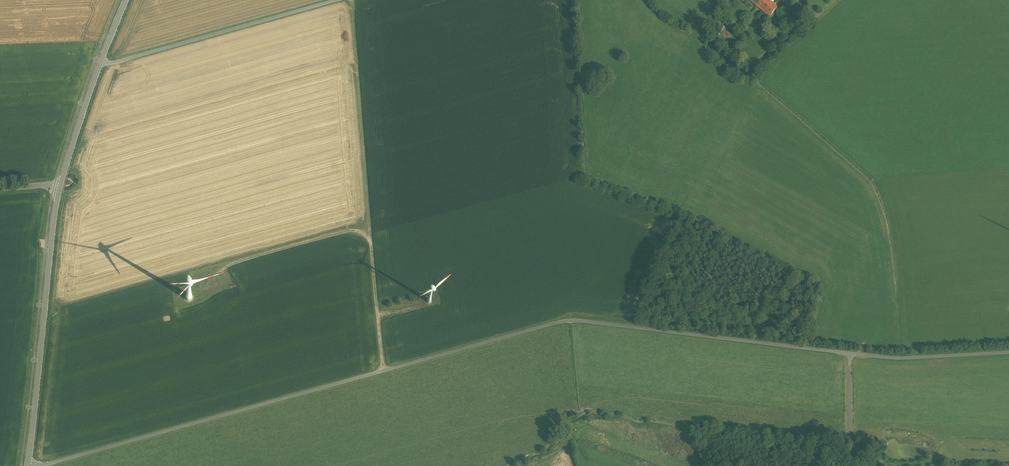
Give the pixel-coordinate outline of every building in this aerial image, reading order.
[(757,6),(770,17),(778,7),(769,0),(762,0),(757,6)]
